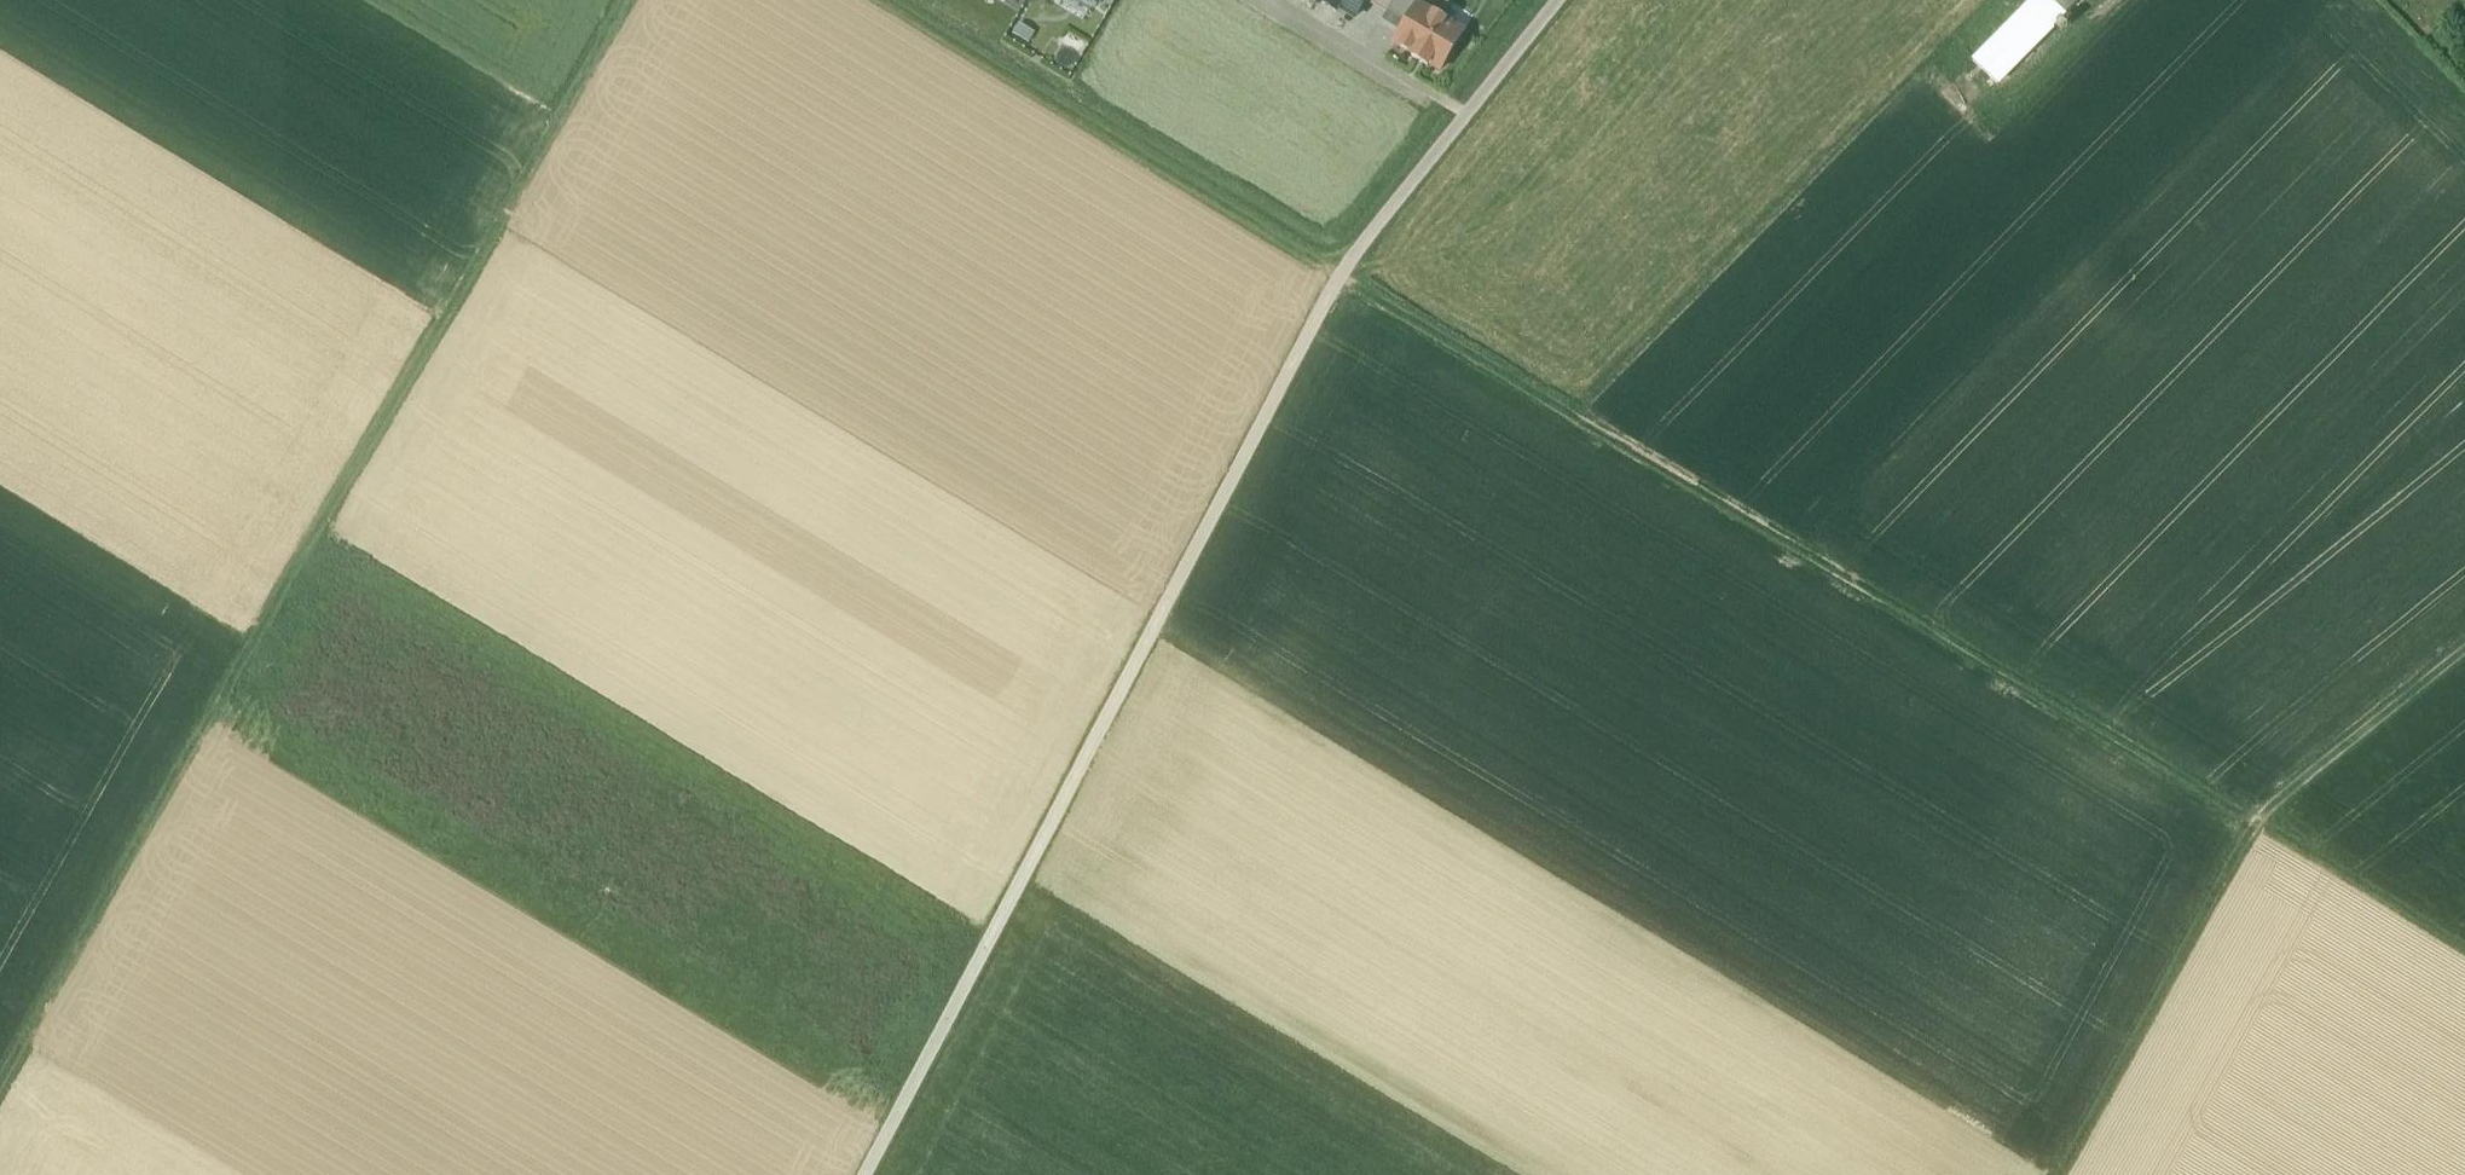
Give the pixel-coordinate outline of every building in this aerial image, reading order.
[(1098,1),(1110,8),(1115,0),(1099,0),(1098,1)] [(1322,4),(1335,12),(1338,7),(1355,17),(1365,2),(1366,0),(1324,0),(1322,4)] [(1365,2),(1385,14),(1394,0),(1366,0),(1365,2)] [(1381,22),(1401,34),(1418,5),(1421,0),(1394,0),(1381,22)] [(1974,62),(1999,86),(2067,17),(2049,0),(2035,0),(1974,62)] [(2067,17),(2083,0),(2049,0),(2067,17)] [(1464,32),(1418,5),(1395,44),(1441,71),(1464,32)]
